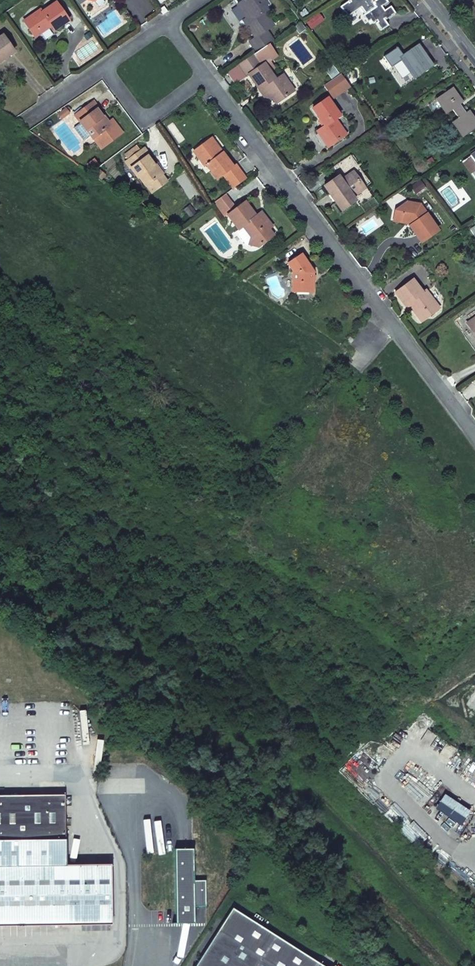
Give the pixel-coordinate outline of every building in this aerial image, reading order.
[(273,40),(267,31),(272,27),(263,14),(266,12),(263,9),(266,6),(262,0),(243,0),(242,1),(242,3),(236,8),(245,21),(248,25),(245,27),(253,38),(249,42),(256,52),(265,46),(268,44),(273,40)] [(349,1),(349,2),(348,4),(347,2),(340,7),(343,13),(345,12),(348,17),(360,9),(364,15),(363,16),(367,22),(370,21),(372,24),(376,21),(377,23),(376,24),(381,31),(388,26),(383,20),(385,19),(386,20),(395,14),(384,0),(377,0),(373,2),(372,0),(351,0),(349,1)] [(37,28),(40,31),(49,25),(53,30),(68,20),(55,2),(41,11),(39,8),(22,20),(31,32),(37,28)] [(13,52),(1,35),(0,36),(0,61),(13,52)] [(268,44),(265,46),(274,57),(276,56),(268,44)] [(256,52),(237,65),(245,77),(249,75),(259,90),(261,89),(267,97),(272,99),(275,104),(294,91),(283,75),(276,80),(270,72),(274,69),(269,62),(274,57),(265,46),(256,52)] [(399,59),(413,78),(431,66),(418,46),(399,59)] [(324,85),(333,98),(350,86),(340,74),(324,85)] [(474,127),(474,120),(468,112),(464,115),(458,105),(462,102),(452,90),(435,101),(445,114),(451,110),(458,119),(451,124),(461,137),(474,127)] [(318,131),(328,147),(346,135),(335,120),(340,116),(328,99),(313,109),(325,126),(318,131)] [(109,126),(107,124),(96,110),(98,108),(93,102),(74,116),(92,140),(93,139),(101,148),(122,133),(113,122),(109,126)] [(211,138),(208,141),(219,156),(222,153),(211,138)] [(222,174),(233,188),(246,178),(235,164),(232,167),(222,153),(219,156),(208,141),(193,152),(204,167),(205,165),(216,179),(222,174)] [(145,186),(146,185),(162,173),(155,164),(153,165),(147,156),(149,155),(143,148),(140,150),(137,146),(124,155),(128,160),(125,162),(137,178),(138,177),(145,186)] [(339,199),(336,201),(342,211),(356,200),(353,197),(365,188),(359,179),(354,172),(342,180),(339,176),(325,186),(330,194),(334,191),(339,199)] [(162,173),(146,185),(152,193),(167,181),(162,173)] [(366,175),(359,179),(365,188),(372,184),(366,175)] [(330,194),(336,201),(339,199),(334,191),(330,194)] [(226,216),(234,210),(223,195),(211,204),(222,219),(226,216)] [(259,220),(255,215),(254,216),(244,202),(234,210),(226,216),(237,230),(241,228),(250,239),(248,245),(257,248),(272,236),(267,230),(270,227),(263,218),(259,220)] [(414,224),(411,226),(423,242),(439,231),(421,206),(407,205),(402,209),(401,213),(395,212),(393,223),(405,224),(408,222),(412,219),(414,224)] [(311,294),(311,281),(312,277),(312,273),(300,256),(286,266),(292,272),(291,292),(311,294)] [(408,304),(417,316),(425,309),(429,315),(439,308),(425,290),(422,293),(412,280),(394,293),(405,306),(408,304)] [(425,309),(417,316),(421,321),(429,315),(425,309)] [(269,382),(280,391),(289,381),(277,372),(269,382)] [(112,924),(111,864),(66,865),(65,795),(0,795),(0,926),(112,924)] [(193,848),(174,849),(176,924),(194,923),(194,906),(206,906),(206,880),(194,880),(193,848)] [(233,908),(219,929),(195,965),(324,965),(233,908)]
